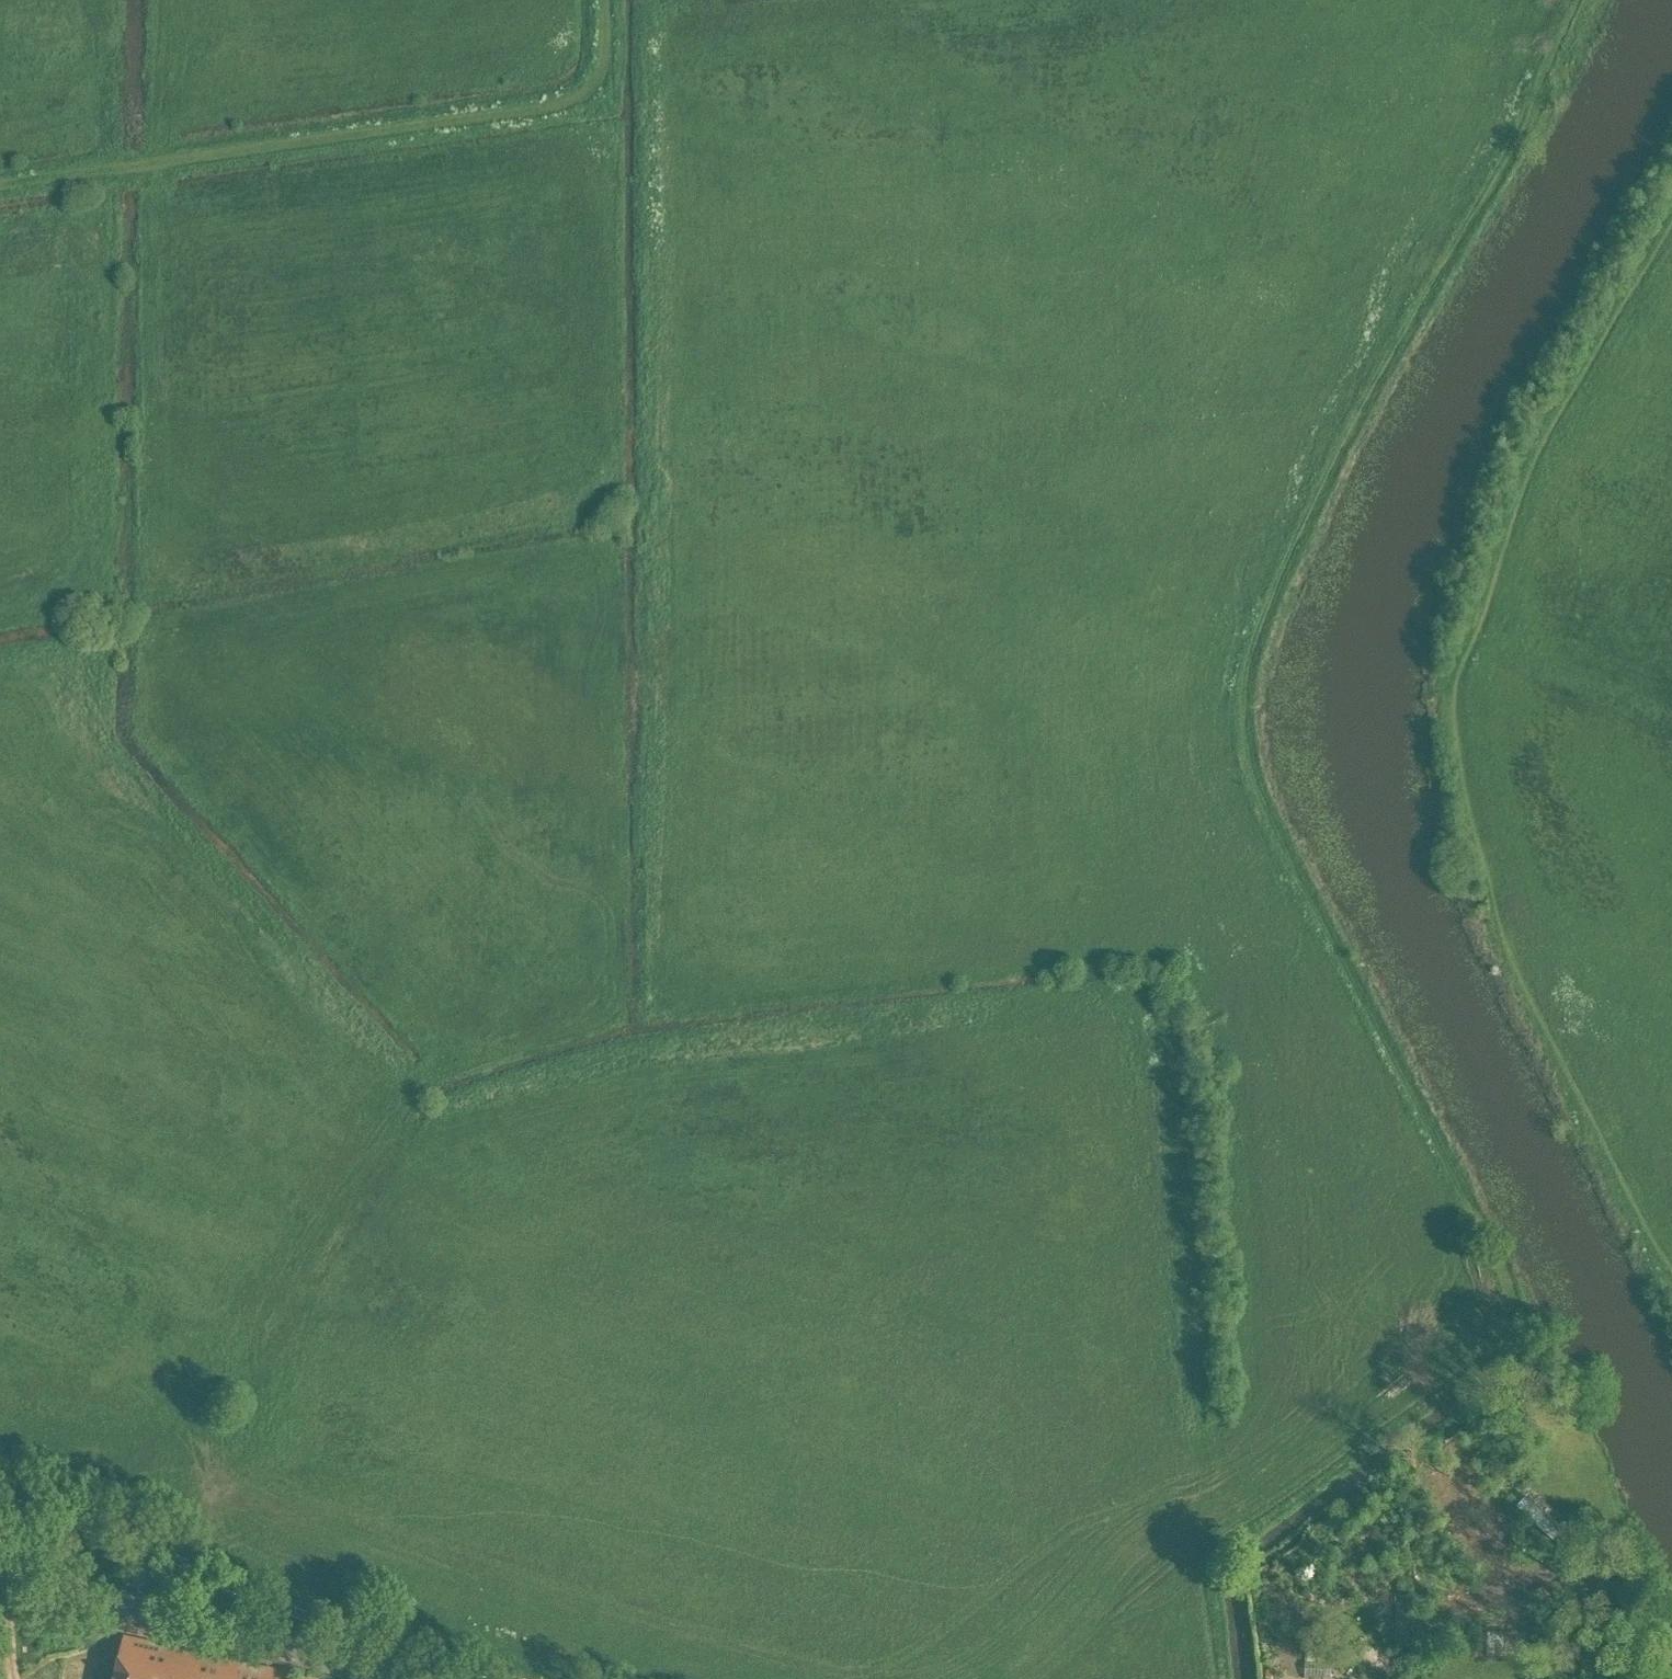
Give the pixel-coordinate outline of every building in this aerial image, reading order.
[(274,1671),(124,1638),(115,1678),(275,1678),(274,1671)]
